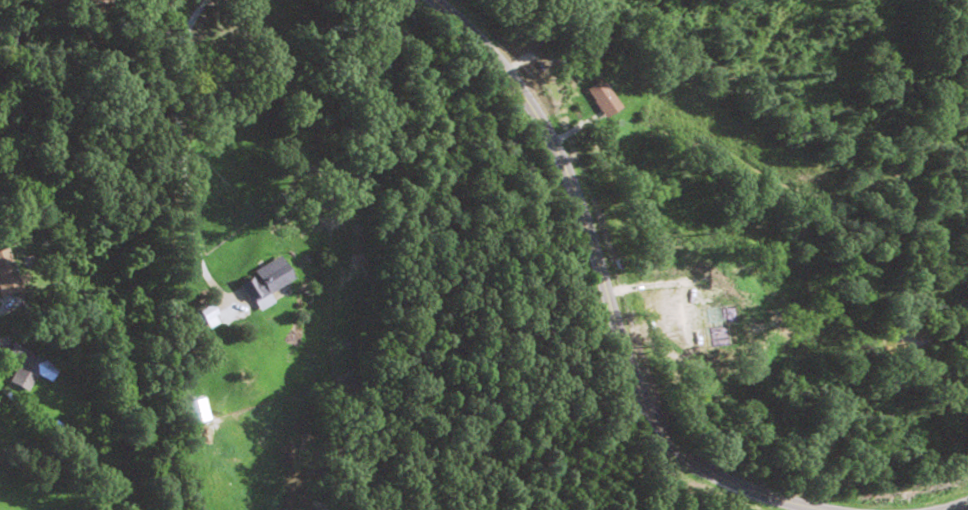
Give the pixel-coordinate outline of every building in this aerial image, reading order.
[(588,89),(607,117),(622,106),(604,79),(588,89)] [(8,297),(27,283),(2,248),(0,250),(0,285),(8,297)] [(295,280),(284,257),(242,278),(258,311),(275,302),(270,293),(295,280)] [(45,358),(14,343),(8,355),(20,361),(10,382),(29,391),(45,358)]
